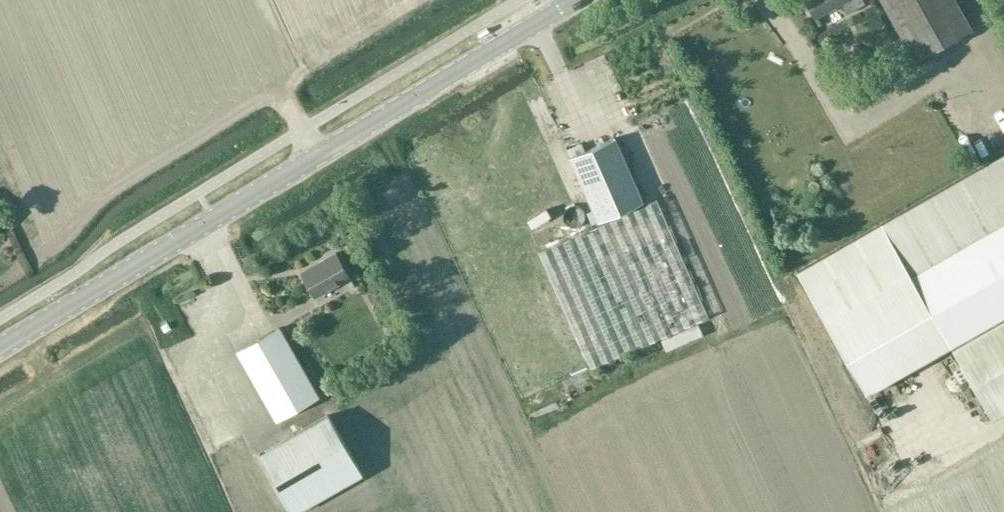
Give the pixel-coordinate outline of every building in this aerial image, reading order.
[(863,0),(806,0),(816,17),(841,3),(847,14),(865,3),(863,0)] [(956,0),(882,0),(916,61),(972,29),(956,0)] [(597,221),(642,202),(614,137),(569,156),(597,221)] [(797,272),(865,392),(949,345),(950,345),(1003,315),(1003,317),(1003,154),(797,272)] [(707,316),(656,199),(538,250),(589,368),(707,316)] [(517,221),(538,213),(534,205),(514,212),(517,221)] [(292,276),(329,256),(324,248),(287,268),(292,276)] [(316,298),(350,279),(335,254),(301,274),(316,298)] [(951,348),(991,418),(1003,411),(1003,317),(951,348)] [(237,351),(277,421),(319,397),(279,327),(237,351)] [(363,474),(329,415),(258,455),(291,511),(295,511),(363,474)]
